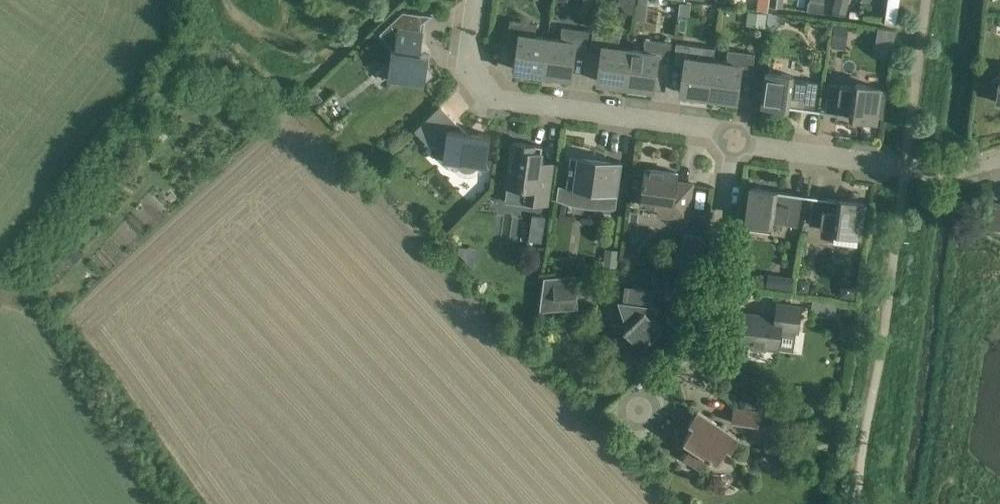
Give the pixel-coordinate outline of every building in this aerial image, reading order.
[(888,1),(885,21),(897,23),(900,0),(888,0),(888,1)] [(680,2),(678,13),(689,15),(691,4),(680,2)] [(424,30),(421,30),(422,22),(431,15),(403,11),(380,33),(392,46),(395,47),(395,49),(392,48),(387,80),(425,85),(426,80),(433,74),(428,67),(429,53),(421,52),(424,30)] [(515,69),(543,73),(548,38),(536,36),(537,23),(510,19),(507,40),(519,42),(515,69)] [(560,39),(548,38),(543,73),(571,77),(575,49),(586,51),(589,30),(562,26),(560,39)] [(598,81),(626,84),(631,49),(618,47),(620,34),(593,31),(590,51),(602,53),(598,81)] [(631,49),(626,84),(654,88),(657,61),(669,62),(672,42),(645,38),(643,51),(631,49)] [(709,96),(714,61),(715,48),(676,42),(673,63),(685,65),(681,92),(709,96)] [(726,62),(714,61),(709,96),(736,100),(740,72),(752,74),(755,53),(728,49),(726,62)] [(767,71),(766,84),(763,103),(789,107),(789,106),(814,110),(818,82),(793,78),(793,75),(767,71)] [(880,87),(860,84),(854,84),(854,87),(829,83),(825,111),(850,115),(850,116),(876,119),(876,116),(883,117),(887,91),(880,90),(880,87)] [(309,97),(308,98),(315,106),(316,105),(323,99),(316,91),(309,97)] [(491,134),(464,130),(440,105),(415,130),(430,146),(434,143),(444,153),(443,161),(487,167),(491,134)] [(160,130),(156,135),(163,141),(168,135),(160,130)] [(543,146),(513,141),(507,185),(505,202),(535,206),(535,202),(547,204),(553,163),(540,161),(543,146)] [(571,154),(571,156),(567,186),(559,184),(556,199),(566,202),(577,205),(590,207),(605,208),(611,208),(616,207),(622,161),(571,154)] [(693,183),(677,181),(678,172),(646,168),(641,204),(659,207),(658,215),(688,219),(693,183)] [(798,226),(799,214),(802,195),(777,191),(777,190),(751,187),(747,219),(748,219),(747,228),(771,231),(773,219),(787,221),(786,224),(798,226)] [(813,196),(810,216),(809,224),(834,227),(834,231),(860,234),(864,202),(838,199),(838,200),(813,196)] [(989,228),(999,229),(999,202),(992,201),(989,228)] [(696,220),(695,221),(705,222),(706,212),(697,211),(696,215),(696,220)] [(542,242),(546,215),(532,213),(528,240),(542,242)] [(75,246),(68,255),(76,261),(83,253),(75,246)] [(621,256),(619,269),(632,271),(633,263),(628,257),(621,256)] [(578,308),(576,274),(544,277),(540,311),(578,308)] [(657,291),(637,288),(625,286),(623,301),(620,301),(628,326),(624,329),(642,348),(663,328),(652,317),(657,306),(655,305),(657,291)] [(802,307),(797,306),(777,303),(775,317),(743,313),(739,343),(751,345),(753,348),(766,350),(766,348),(779,350),(781,331),(798,333),(802,307)] [(759,426),(761,411),(733,407),(732,422),(759,426)] [(739,438),(714,421),(697,410),(689,423),(693,426),(683,440),(692,446),(690,449),(689,448),(683,457),(700,468),(708,457),(717,462),(726,449),(730,451),(739,438)]
